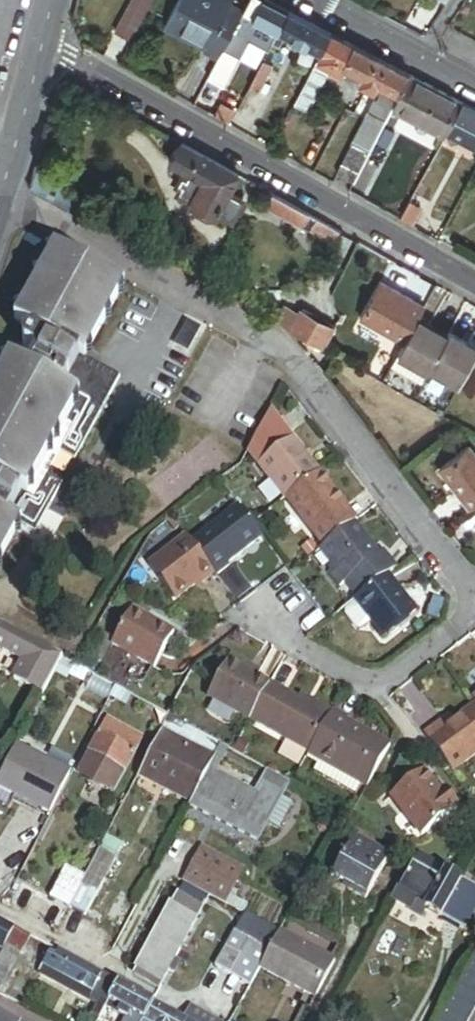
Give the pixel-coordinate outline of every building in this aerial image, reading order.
[(113,36),(128,43),(149,0),(131,0),(113,36)] [(187,41),(204,49),(202,53),(216,60),(240,10),(226,4),(228,0),(176,0),(164,24),(190,36),(187,41)] [(243,13),(279,31),(289,11),(266,0),(250,0),(243,13)] [(330,34),(289,11),(279,31),(321,53),(330,34)] [(247,39),(269,50),(279,31),(243,13),(223,51),(237,58),(247,39)] [(162,29),(187,41),(190,36),(164,24),(162,29)] [(354,46),(330,34),(321,53),(317,60),(331,68),(343,74),(347,67),(344,66),(354,46)] [(378,59),(354,46),(344,66),(347,67),(365,77),(371,80),(375,72),(372,70),(378,59)] [(237,58),(223,51),(208,78),(222,86),(237,58)] [(248,88),(258,93),(272,66),(267,64),(269,59),(265,57),(248,88)] [(410,75),(378,59),(372,70),(375,72),(371,80),(400,96),(410,75)] [(317,60),(293,105),(307,112),(331,68),(317,60)] [(464,103),(410,75),(400,96),(398,99),(451,127),(464,103)] [(400,96),(371,80),(365,77),(361,84),(381,95),(378,103),(392,110),(398,99),(400,96)] [(398,99),(392,110),(444,138),(448,132),(451,127),(398,99)] [(337,173),(353,182),(392,110),(378,103),(376,101),(337,173)] [(464,103),(451,127),(448,132),(474,146),(474,109),(464,103)] [(218,111),(215,117),(229,124),(232,118),(218,111)] [(239,177),(181,143),(169,163),(190,175),(187,180),(183,178),(177,187),(182,189),(178,195),(192,203),(191,206),(215,219),(217,214),(231,222),(243,202),(229,194),(239,177)] [(82,200),(73,195),(67,206),(76,212),(82,200)] [(302,228),(309,214),(273,195),(266,208),(302,228)] [(409,202),(399,219),(411,225),(420,208),(409,202)] [(318,219),(309,214),(302,228),(311,233),(313,229),(318,219)] [(434,218),(427,230),(437,236),(444,223),(434,218)] [(335,241),(340,232),(318,219),(313,229),(335,241)] [(21,527),(36,535),(63,485),(54,480),(52,471),(56,464),(61,454),(76,462),(109,401),(120,380),(85,361),(123,290),(54,253),(16,324),(35,335),(34,337),(31,336),(27,337),(25,338),(23,342),(23,346),(23,349),(25,351),(36,357),(26,374),(10,365),(0,383),(0,567),(21,527)] [(360,320),(404,344),(418,319),(425,306),(380,282),(360,320)] [(322,350),(334,329),(316,319),(317,315),(304,308),(302,311),(300,310),(297,315),(288,331),(308,342),(322,350)] [(288,331),(297,315),(288,310),(279,326),(288,331)] [(430,368),(447,336),(418,319),(404,344),(398,355),(428,371),(430,368)] [(430,368),(460,384),(469,368),(474,356),(474,346),(449,332),(447,336),(430,368)] [(469,368),(460,384),(459,385),(474,394),(474,371),(469,368)] [(248,452),(260,466),(294,441),(271,411),(248,452)] [(286,501),(320,475),(294,441),(260,466),(286,501)] [(471,512),(474,509),(474,457),(469,449),(440,471),(471,512)] [(323,551),(352,529),(340,513),(346,509),(320,475),(286,501),(285,502),(323,551)] [(239,506),(191,542),(216,576),(218,578),(232,567),(230,565),(264,539),(239,506)] [(352,529),(323,551),(337,570),(330,575),(341,589),(347,584),(380,559),(380,558),(355,526),(352,529)] [(191,542),(185,534),(147,563),(175,600),(201,581),(204,585),(216,576),(191,542)] [(380,559),(347,584),(359,600),(361,599),(389,578),(397,572),(384,555),(380,558),(380,559)] [(417,614),(389,578),(361,599),(369,611),(364,615),(369,621),(383,640),(417,614)] [(359,600),(356,603),(364,615),(369,611),(361,599),(359,600)] [(445,603),(433,599),(427,619),(439,623),(445,603)] [(356,603),(341,614),(355,632),(369,621),(364,615),(356,603)] [(134,614),(114,648),(156,672),(175,637),(134,614)] [(2,626),(0,630),(0,649),(24,662),(15,681),(32,690),(46,667),(56,673),(63,659),(2,626)] [(70,681),(78,667),(67,662),(63,659),(56,673),(70,681)] [(251,724),(271,689),(247,676),(249,672),(233,662),(211,701),(251,724)] [(56,673),(46,667),(32,690),(44,697),(56,673)] [(310,758),(334,716),(313,704),(310,709),(272,687),(271,689),(251,724),(310,758)] [(144,716),(149,707),(117,689),(112,699),(144,716)] [(455,773),(474,758),(474,705),(443,730),(439,724),(426,735),(455,773)] [(368,791),(392,749),(348,725),(350,723),(335,714),(334,716),(310,758),(368,791)] [(222,747),(170,718),(163,733),(215,760),(222,747)] [(90,756),(137,781),(138,778),(154,749),(107,724),(90,756)] [(209,772),(215,760),(163,733),(154,749),(138,778),(158,789),(162,780),(195,798),(209,772)] [(52,816),(71,778),(19,751),(0,788),(0,789),(17,798),(44,812),(52,816)] [(9,768),(0,763),(0,786),(9,768)] [(424,771),(390,797),(422,838),(455,813),(424,771)] [(190,808),(245,837),(268,794),(260,789),(255,797),(209,772),(195,798),(190,808)] [(277,777),(268,773),(260,789),(268,794),(277,777)] [(258,845),(290,784),(277,777),(268,794),(245,837),(258,845)] [(42,817),(44,812),(17,798),(15,803),(42,817)] [(359,842),(339,880),(355,889),(352,894),(370,904),(393,861),(359,842)] [(211,898),(230,864),(204,850),(186,885),(201,893),(211,898)] [(464,882),(461,880),(460,882),(447,875),(448,873),(421,858),(406,887),(403,885),(394,903),(413,914),(418,906),(421,899),(431,905),(428,911),(443,920),(452,903),(458,907),(466,894),(459,890),(464,882)] [(95,863),(81,889),(92,895),(102,876),(106,878),(110,871),(95,863)] [(68,882),(64,890),(76,897),(81,889),(68,882)] [(474,916),(474,888),(464,882),(459,890),(466,894),(458,907),(452,903),(443,920),(466,932),(474,916)] [(92,895),(81,889),(76,897),(65,919),(76,925),(92,895)] [(52,912),(65,919),(76,897),(64,890),(52,912)] [(211,898),(201,893),(195,906),(204,911),(211,898)] [(421,899),(418,906),(428,911),(431,905),(421,899)] [(177,901),(173,908),(196,921),(198,921),(204,911),(195,906),(183,900),(177,901)] [(173,908),(172,908),(141,967),(139,972),(162,984),(196,921),(173,908)] [(15,931),(0,923),(0,947),(5,950),(15,931)] [(60,951),(18,928),(15,931),(5,950),(0,959),(0,996),(6,999),(20,976),(23,960),(19,957),(22,952),(46,964),(52,954),(57,957),(60,951)] [(281,932),(269,953),(262,968),(316,997),(335,961),(281,932)] [(251,987),(262,968),(269,953),(236,935),(228,949),(227,948),(216,969),(244,984),(244,983),(251,987)] [(110,1002),(120,984),(60,951),(57,957),(52,954),(46,964),(45,966),(51,969),(94,994),(91,999),(100,1004),(93,1016),(101,1020),(107,1008),(110,1002)] [(474,1015),(474,960),(441,1020),(472,1020),(474,1015)] [(47,975),(91,999),(94,994),(51,969),(47,975)] [(154,1003),(120,984),(110,1002),(123,1009),(120,1015),(126,1019),(130,1020),(131,1020),(134,1015),(144,1020),(154,1003)] [(123,1009),(110,1002),(107,1008),(120,1015),(123,1009)] [(154,1003),(144,1020),(187,1020),(185,1020),(154,1003)] [(185,1020),(187,1020),(218,1020),(192,1007),(185,1020)]
